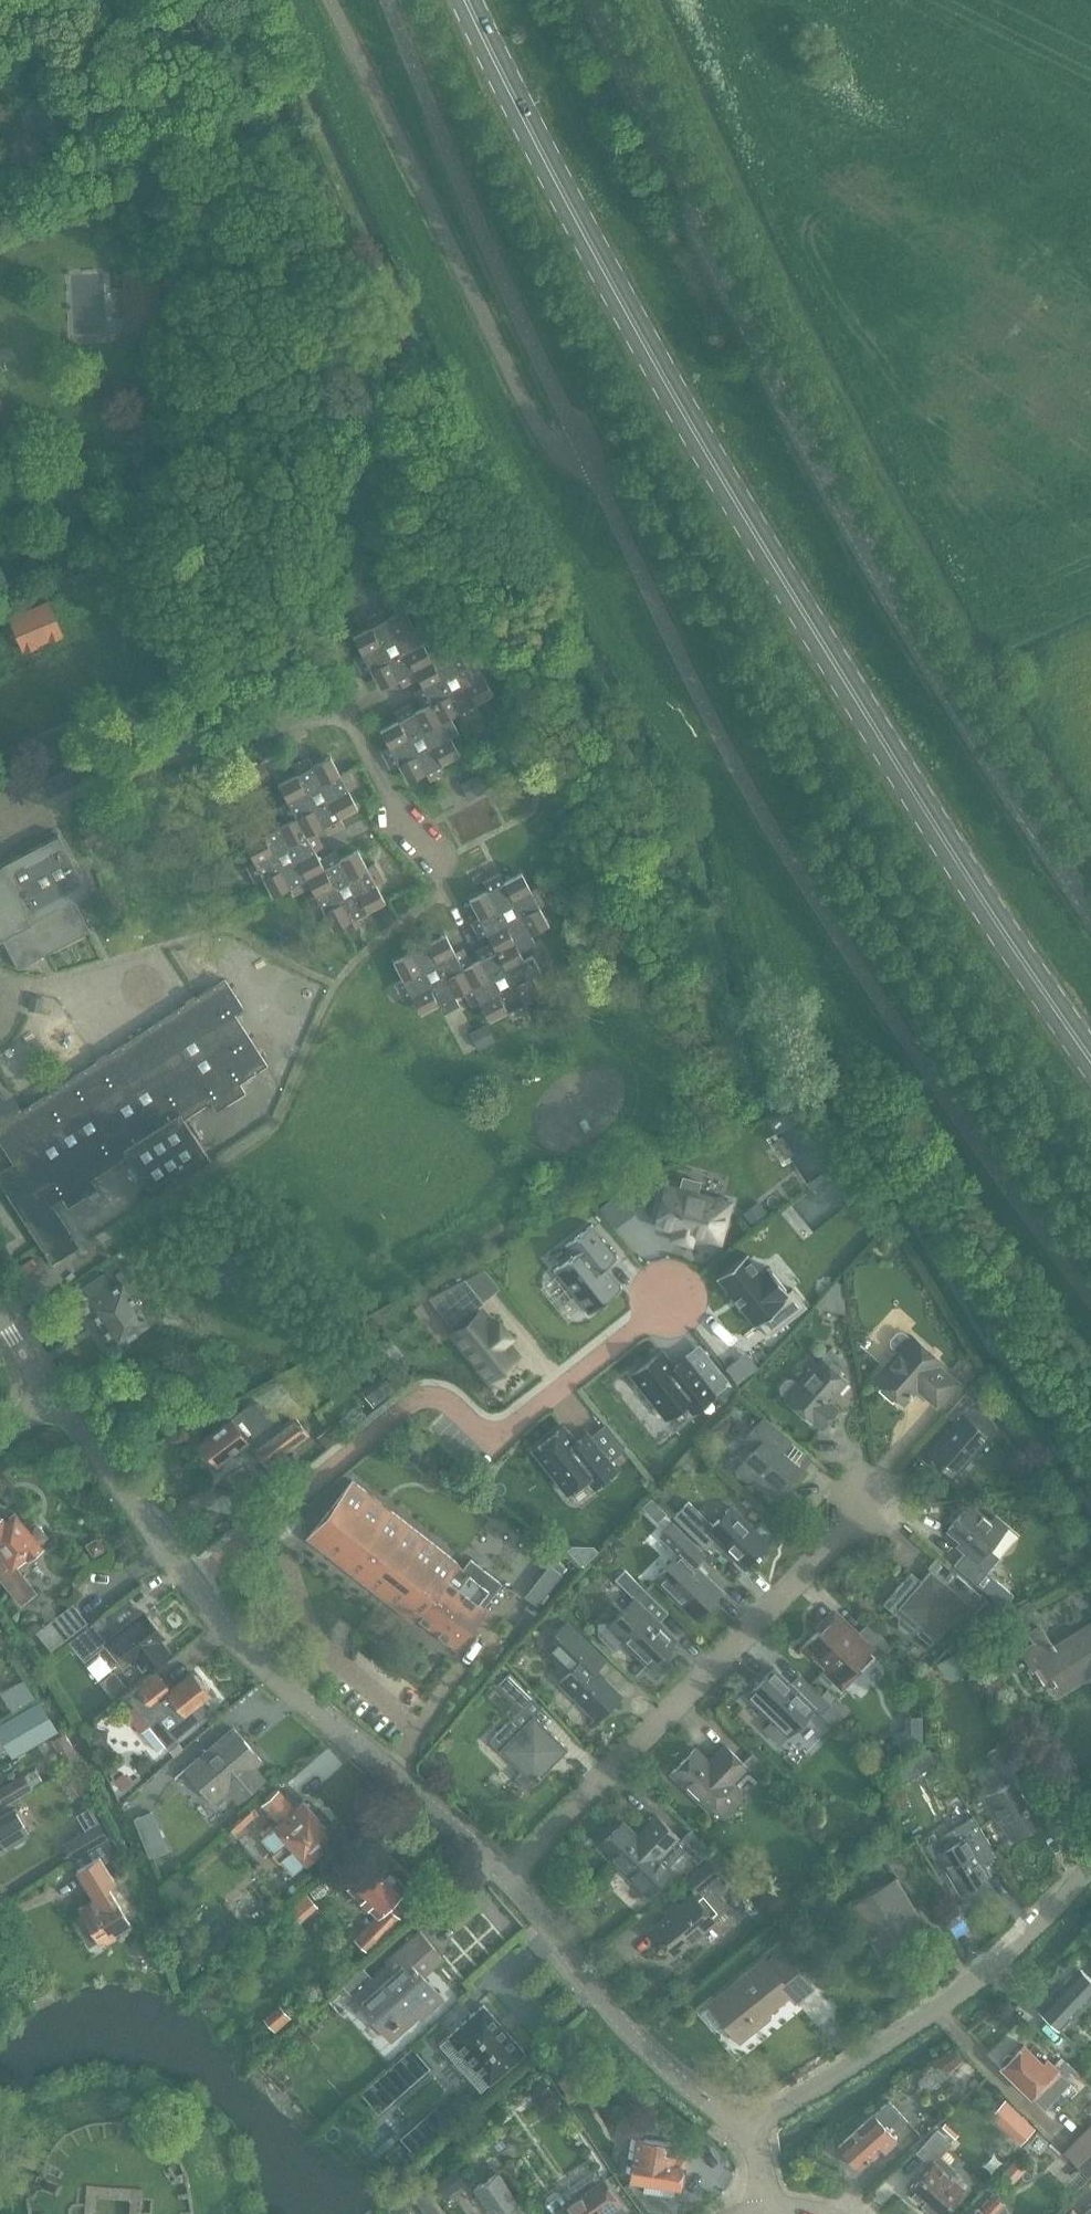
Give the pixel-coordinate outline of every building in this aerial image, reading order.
[(134,302),(135,329),(157,328),(155,274),(127,275),(128,302),(134,302)] [(389,592),(381,576),(369,583),(366,584),(374,600),(377,598),(389,592)] [(64,636),(49,600),(9,617),(23,652),(64,636)] [(371,627),(354,635),(363,652),(364,654),(368,661),(372,669),(372,670),(373,670),(382,687),(400,678),(416,669),(419,676),(420,678),(425,686),(433,682),(441,698),(424,707),(423,707),(416,711),(400,720),(398,721),(382,729),(391,747),(383,752),(391,768),(400,763),(409,781),(426,772),(427,772),(432,780),(447,772),(442,764),(443,763),(460,754),(451,736),(459,731),(450,716),(451,715),(457,712),(459,711),(464,719),(479,711),(475,703),(476,702),(493,693),(483,675),(492,671),(484,655),(475,660),(466,642),(448,651),(446,648),(443,643),(430,650),(427,651),(423,642),(431,638),(423,622),(415,626),(405,609),(387,618),(382,609),(366,618),(371,627)] [(313,765),(308,756),(292,765),(296,774),(280,783),(298,817),(279,827),(274,818),(258,826),(263,835),(247,843),(256,861),(247,866),(256,882),(265,877),(274,895),(287,888),(292,897),(308,889),(304,880),(308,877),(317,894),(308,899),(317,915),(326,910),(335,928),(386,901),(377,884),(386,879),(377,863),(368,868),(359,850),(325,867),(316,849),(307,854),(299,839),(359,807),(350,790),(359,785),(351,769),(342,774),(332,755),(313,765)] [(2,939),(18,969),(92,931),(76,900),(91,892),(60,834),(0,865),(0,940),(2,939)] [(439,1004),(443,1012),(459,1004),(455,995),(472,986),(489,1019),(507,1010),(512,1019),(528,1010),(523,1001),(542,992),(533,975),(540,971),(532,955),(525,959),(520,950),(535,942),(531,933),(549,923),(540,905),(549,901),(540,884),(531,889),(523,873),(505,882),(499,872),(483,881),(488,891),(471,900),(502,959),(486,967),(482,958),(464,967),(447,933),(394,961),(403,978),(395,983),(403,999),(412,994),(422,1013),(439,1004)] [(278,935),(276,935),(273,937),(268,947),(277,952),(283,942),(283,939),(283,937),(281,935),(278,935)] [(149,1030),(22,1110),(0,1095),(0,1146),(11,1163),(0,1170),(0,1187),(50,1265),(77,1248),(50,1205),(60,1199),(66,1208),(95,1190),(89,1180),(125,1158),(152,1200),(209,1164),(182,1121),(209,1104),(215,1114),(244,1095),(238,1086),(266,1068),(234,1017),(243,1011),(225,982),(149,1030)] [(31,994),(28,1008),(40,1010),(43,997),(31,994)] [(484,1024),(469,1032),(478,1049),(493,1041),(484,1024)] [(665,1186),(655,1224),(676,1230),(675,1232),(673,1239),(690,1243),(692,1236),(692,1234),(720,1242),(730,1204),(696,1195),(700,1182),(683,1178),(680,1190),(665,1186)] [(760,1202),(745,1214),(754,1225),(769,1213),(760,1202)] [(574,1253),(554,1270),(554,1271),(555,1270),(588,1311),(587,1312),(588,1313),(622,1287),(621,1286),(620,1287),(605,1267),(617,1257),(617,1255),(615,1256),(591,1226),(593,1225),(592,1224),(565,1245),(566,1246),(567,1245),(574,1253)] [(0,1248),(0,1264),(1,1265),(12,1259),(3,1246),(0,1248)] [(747,1253),(717,1277),(756,1325),(759,1322),(770,1336),(807,1306),(793,1288),(788,1291),(769,1267),(762,1272),(747,1253)] [(151,1321),(150,1320),(164,1311),(136,1270),(131,1273),(128,1269),(120,1274),(123,1279),(113,1285),(105,1272),(75,1292),(79,1298),(77,1304),(80,1309),(87,1310),(109,1344),(108,1350),(111,1355),(118,1356),(126,1351),(120,1342),(151,1321)] [(465,1278),(429,1297),(457,1332),(453,1334),(488,1377),(517,1354),(505,1340),(511,1336),(499,1321),(494,1325),(486,1316),(482,1311),(479,1314),(475,1309),(484,1302),(465,1278)] [(839,1280),(819,1303),(846,1310),(843,1281),(839,1280)] [(917,1388),(936,1405),(957,1381),(937,1365),(941,1360),(911,1334),(909,1337),(903,1332),(897,1332),(891,1339),(891,1344),(898,1350),(874,1378),(904,1404),(917,1388)] [(828,1400),(847,1379),(836,1369),(844,1360),(830,1349),(822,1358),(821,1357),(798,1385),(791,1379),(787,1380),(782,1386),(782,1390),(788,1396),(785,1399),(811,1421),(813,1419),(821,1426),(837,1408),(828,1400)] [(716,1394),(686,1356),(685,1357),(676,1364),(674,1366),(662,1351),(631,1375),(666,1418),(685,1403),(692,1413),(716,1394)] [(970,1362),(959,1376),(966,1382),(978,1369),(970,1362)] [(979,1382),(973,1389),(979,1395),(985,1388),(979,1382)] [(942,1464),(955,1476),(998,1427),(980,1397),(977,1401),(967,1392),(948,1414),(957,1423),(932,1451),(944,1462),(942,1464)] [(199,1440),(217,1463),(247,1440),(252,1446),(283,1423),(274,1412),(270,1408),(265,1405),(260,1403),(254,1403),(249,1405),(245,1408),(231,1418),(230,1417),(199,1440)] [(295,1414),(283,1423),(252,1446),(265,1465),(308,1432),(295,1414)] [(757,1470),(781,1491),(801,1468),(776,1447),(785,1436),(763,1417),(743,1440),(754,1449),(736,1469),(748,1480),(757,1470)] [(563,1426),(533,1450),(568,1493),(586,1479),(593,1488),(617,1469),(610,1461),(623,1450),(604,1425),(591,1436),(587,1432),(586,1433),(578,1440),(576,1442),(563,1426)] [(330,1426),(318,1436),(326,1446),(338,1437),(330,1426)] [(351,1478),(306,1536),(388,1600),(398,1607),(412,1618),(416,1614),(454,1644),(502,1583),(469,1557),(463,1565),(351,1478)] [(688,1501),(674,1516),(707,1549),(716,1539),(743,1565),(754,1554),(758,1557),(761,1554),(759,1553),(776,1536),(759,1520),(752,1527),(731,1506),(713,1525),(688,1501)] [(1001,1556),(990,1548),(1009,1526),(996,1516),(991,1521),(971,1504),(949,1529),(971,1547),(956,1564),(978,1583),(1001,1556)] [(2,1580),(22,1605),(37,1593),(14,1564),(28,1553),(30,1556),(42,1547),(39,1544),(48,1537),(36,1522),(27,1529),(15,1514),(5,1522),(1,1518),(0,1520),(0,1581),(2,1580)] [(679,1554),(654,1579),(695,1618),(722,1591),(694,1564),(704,1554),(672,1523),(660,1536),(679,1554)] [(100,1537),(88,1544),(95,1556),(107,1549),(100,1537)] [(540,1603),(564,1571),(551,1561),(527,1593),(540,1603)] [(648,1666),(675,1638),(635,1599),(644,1590),(624,1570),(614,1580),(634,1599),(610,1623),(608,1621),(598,1622),(597,1623),(597,1634),(611,1649),(621,1639),(648,1666)] [(918,1631),(916,1633),(930,1645),(967,1602),(970,1606),(980,1595),(953,1572),(945,1582),(931,1570),(922,1581),(912,1572),(884,1605),(894,1614),(896,1611),(902,1617),(901,1621),(901,1625),(903,1629),(907,1631),(912,1630),(915,1628),(918,1631)] [(993,1578),(983,1589),(1004,1607),(1014,1595),(993,1578)] [(1030,1598),(1013,1608),(1018,1617),(1035,1607),(1030,1598)] [(987,1600),(976,1613),(988,1624),(999,1611),(987,1600)] [(52,1649),(87,1622),(74,1604),(39,1631),(52,1649)] [(102,1616),(70,1641),(85,1661),(106,1645),(123,1667),(131,1660),(132,1661),(135,1659),(144,1670),(170,1651),(161,1639),(163,1637),(145,1613),(117,1635),(102,1616)] [(870,1653),(877,1659),(890,1646),(869,1625),(856,1638),(835,1617),(822,1631),(820,1629),(806,1643),(828,1666),(825,1669),(843,1687),(861,1669),(857,1666),(870,1653)] [(567,1622),(553,1636),(579,1662),(560,1682),(597,1719),(609,1706),(606,1704),(618,1692),(594,1669),(604,1659),(567,1622)] [(1060,1689),(1090,1671),(1090,1623),(1054,1646),(1041,1626),(1031,1633),(1036,1642),(1024,1650),(1034,1666),(1043,1660),(1060,1689)] [(960,1650),(943,1660),(950,1672),(967,1661),(960,1650)] [(850,1710),(836,1697),(830,1703),(811,1684),(802,1693),(776,1667),(748,1696),(774,1721),(767,1728),(781,1742),(815,1707),(822,1713),(821,1714),(833,1726),(850,1710)] [(207,1711),(200,1702),(210,1694),(193,1674),(171,1691),(156,1672),(127,1695),(151,1724),(142,1732),(157,1751),(167,1743),(207,1711)] [(508,1675),(497,1686),(520,1709),(531,1698),(508,1675)] [(4,1687),(13,1708),(36,1698),(27,1677),(4,1687)] [(16,1756),(51,1735),(34,1706),(0,1727),(0,1729),(16,1756)] [(515,1777),(528,1789),(567,1749),(533,1715),(522,1727),(512,1717),(489,1740),(521,1771),(515,1777)] [(922,1716),(905,1716),(905,1729),(893,1734),(900,1750),(922,1741),(922,1716)] [(215,1802),(230,1789),(240,1801),(266,1779),(256,1766),(263,1760),(235,1728),(187,1769),(215,1802)] [(77,1758),(63,1733),(51,1740),(65,1765),(77,1758)] [(1007,1784),(987,1796),(1012,1838),(1045,1818),(1031,1795),(1042,1788),(1012,1739),(988,1754),(1007,1784)] [(928,1742),(918,1748),(922,1755),(927,1757),(934,1752),(928,1742)] [(710,1762),(696,1749),(672,1774),(710,1810),(734,1785),(731,1782),(746,1767),(756,1776),(767,1765),(754,1753),(744,1763),(727,1746),(710,1762)] [(3,1806),(32,1789),(31,1787),(42,1780),(36,1770),(24,1777),(23,1775),(0,1789),(0,1800),(3,1806)] [(124,1772),(115,1780),(122,1789),(131,1782),(124,1772)] [(261,1839),(274,1853),(272,1854),(279,1862),(281,1861),(293,1874),(306,1863),(307,1863),(336,1837),(304,1800),(295,1808),(279,1789),(262,1804),(278,1823),(274,1827),(275,1827),(261,1839)] [(11,1844),(17,1845),(24,1841),(26,1835),(29,1833),(13,1807),(0,1815),(0,1850),(11,1844)] [(137,1818),(152,1855),(168,1849),(153,1812),(137,1818)] [(678,1842),(675,1839),(678,1835),(658,1816),(638,1836),(624,1822),(600,1846),(637,1882),(648,1893),(671,1868),(668,1865),(685,1848),(678,1842)] [(990,1874),(976,1852),(990,1844),(973,1816),(950,1829),(958,1841),(940,1852),(938,1848),(930,1853),(943,1873),(946,1871),(959,1892),(990,1874)] [(101,1823),(64,1845),(73,1860),(109,1837),(101,1823)] [(690,1829),(678,1842),(685,1848),(698,1862),(712,1850),(690,1829)] [(883,1855),(898,1879),(911,1872),(895,1847),(883,1855)] [(714,1852),(706,1859),(708,1862),(687,1880),(697,1892),(653,1927),(674,1953),(714,1919),(713,1918),(729,1906),(719,1894),(727,1888),(716,1875),(727,1866),(714,1852)] [(119,1936),(116,1931),(131,1923),(108,1886),(115,1881),(101,1857),(79,1871),(96,1899),(81,1908),(91,1925),(82,1930),(91,1945),(100,1939),(101,1941),(106,1938),(108,1942),(119,1936)] [(378,1857),(349,1887),(379,1915),(357,1938),(370,1951),(402,1917),(389,1905),(408,1885),(378,1857)] [(852,1906),(882,1954),(924,1929),(894,1880),(852,1906)] [(776,1917),(768,1907),(766,1909),(766,1923),(767,1925),(776,1917)] [(366,1969),(346,1986),(387,2033),(413,2009),(421,2018),(443,1999),(423,1976),(419,1971),(438,1954),(419,1932),(388,1960),(391,1963),(374,1978),(366,1969)] [(765,1959),(700,2012),(713,2029),(724,2020),(741,2040),(759,2025),(756,2021),(791,1993),(796,2000),(812,1987),(782,1951),(768,1963),(765,1959)] [(1058,2029),(1090,1995),(1090,1979),(1079,1968),(1038,2010),(1058,2029)] [(292,2018),(280,2004),(263,2018),(275,2032),(292,2018)] [(449,2035),(489,2082),(524,2051),(483,2005),(449,2035)] [(1004,2065),(1002,2068),(1045,2109),(1070,2082),(1046,2059),(1043,2063),(1024,2045),(1014,2055),(1009,2055),(1004,2060),(1004,2065)] [(401,2059),(375,2082),(390,2100),(428,2066),(413,2048),(401,2059)] [(953,2048),(940,2060),(948,2069),(961,2057),(953,2048)] [(545,2083),(531,2094),(537,2102),(552,2091),(545,2083)] [(898,2140),(893,2135),(908,2121),(889,2102),(875,2115),(874,2114),(838,2147),(858,2169),(882,2147),(885,2151),(898,2140)] [(439,2108),(416,2129),(428,2142),(451,2121),(439,2108)] [(675,2155),(676,2145),(641,2139),(646,2116),(618,2112),(615,2130),(637,2133),(630,2179),(681,2187),(685,2165),(683,2165),(684,2156),(675,2155)] [(1020,2113),(1007,2127),(1022,2141),(1035,2127),(1020,2113)] [(1066,2151),(1088,2172),(1090,2174),(1090,2124),(1066,2151)] [(503,2138),(493,2126),(483,2134),(493,2147),(503,2138)] [(908,2191),(926,2207),(924,2209),(929,2213),(942,2213),(964,2190),(952,2179),(958,2172),(948,2163),(940,2157),(951,2144),(937,2131),(918,2152),(932,2165),(908,2191)] [(998,2169),(1013,2183),(1029,2165),(1016,2152),(998,2169)] [(499,2173),(504,2170),(494,2156),(488,2160),(497,2174),(477,2189),(494,2213),(529,2213),(499,2173)] [(442,2179),(435,2184),(444,2197),(451,2192),(442,2179)] [(620,2203),(604,2180),(569,2204),(561,2193),(555,2192),(547,2197),(546,2204),(553,2213),(604,2213),(620,2203)] [(85,2213),(142,2213),(144,2185),(87,2182),(85,2213)] [(1006,2205),(994,2194),(980,2209),(978,2208),(973,2213),(997,2213),(1006,2205)] [(1082,2213),(1083,2213),(1090,2213),(1090,2203),(1082,2213)]
